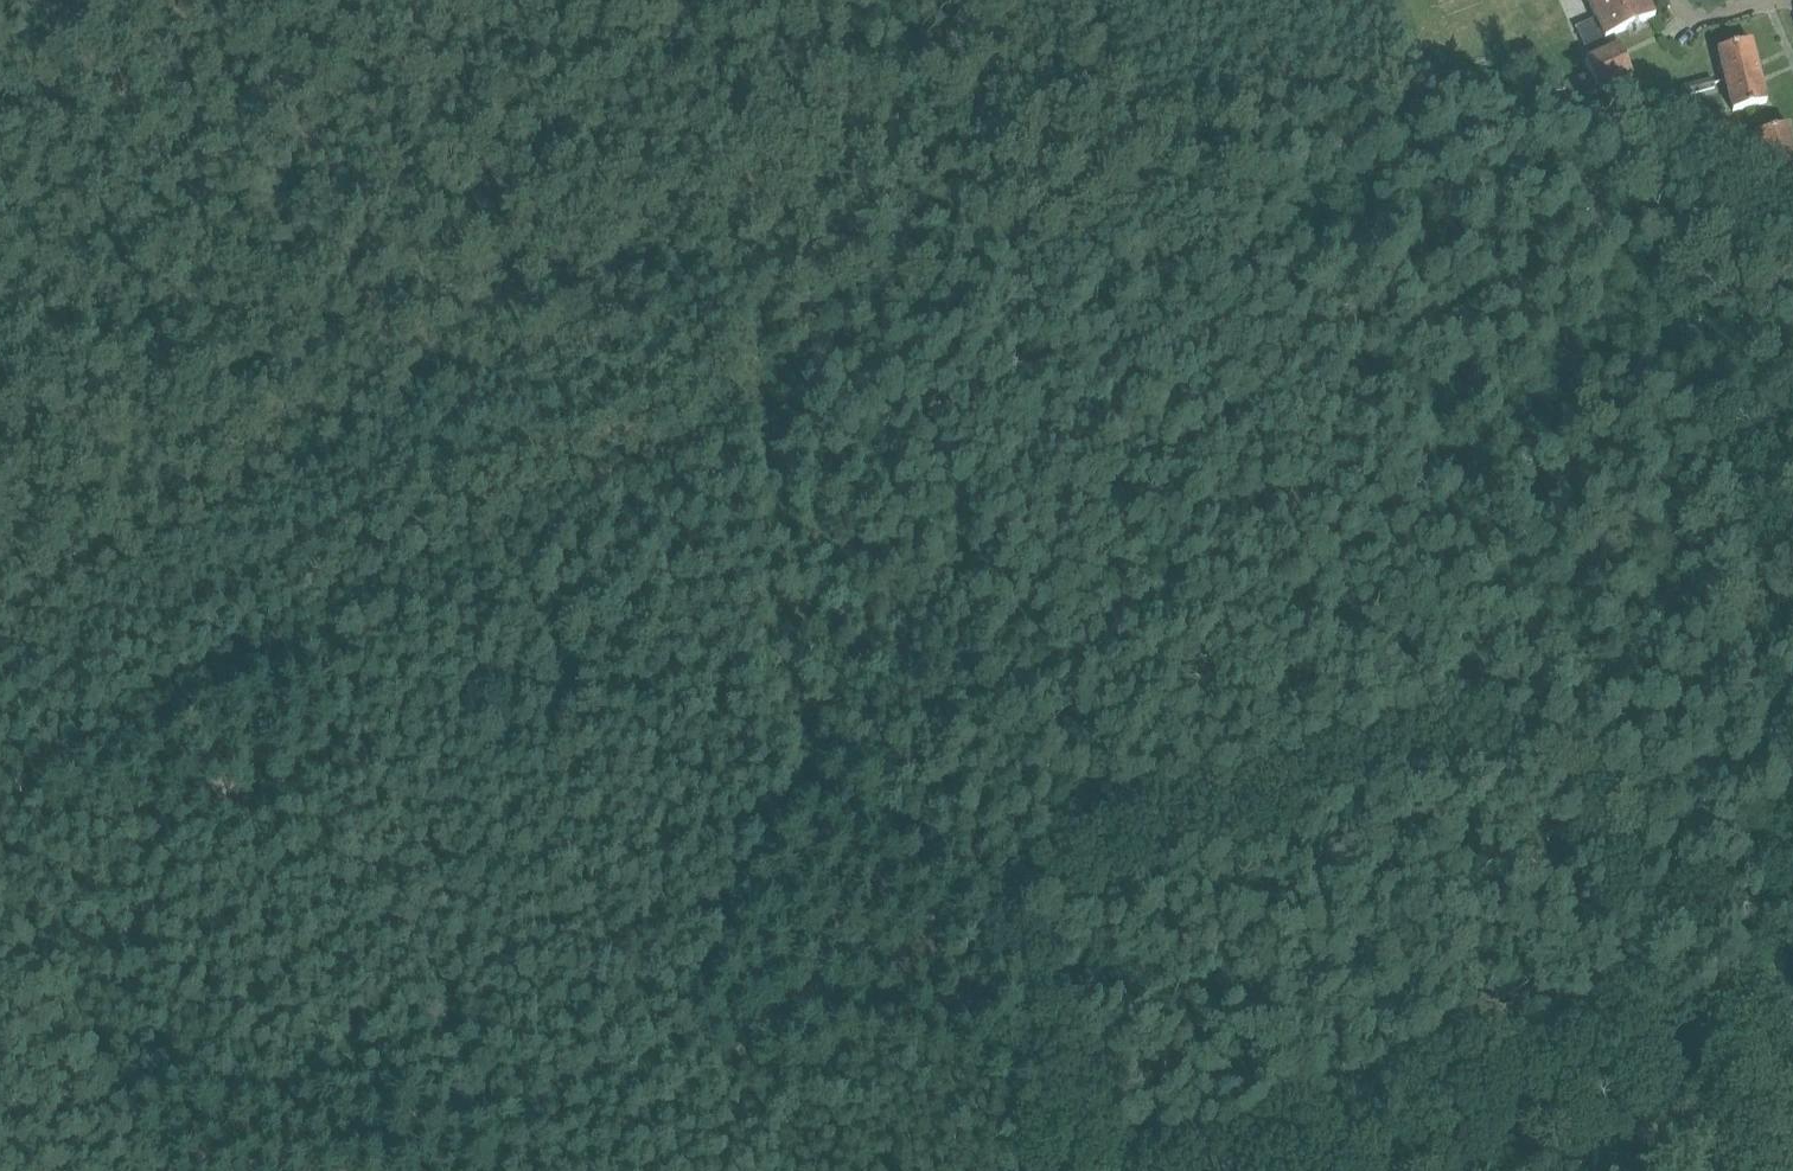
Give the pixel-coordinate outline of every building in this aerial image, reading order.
[(1615,37),(1655,19),(1647,0),(1587,0),(1596,21),(1578,29),(1587,49),(1615,37)] [(1633,77),(1615,37),(1587,49),(1591,57),(1583,61),(1597,93),(1633,77)] [(1726,82),(1759,74),(1752,43),(1718,52),(1726,82)] [(1759,74),(1726,82),(1733,113),(1767,104),(1759,74)] [(1713,80),(1680,89),(1682,99),(1715,91),(1713,80)] [(1792,159),(1792,143),(1789,127),(1761,134),(1768,165),(1792,159)] [(1781,194),(1792,191),(1792,159),(1768,165),(1776,195),(1781,194)] [(1733,164),(1734,172),(1751,168),(1749,160),(1733,164)] [(1755,181),(1751,168),(1734,172),(1737,185),(1755,181)]
